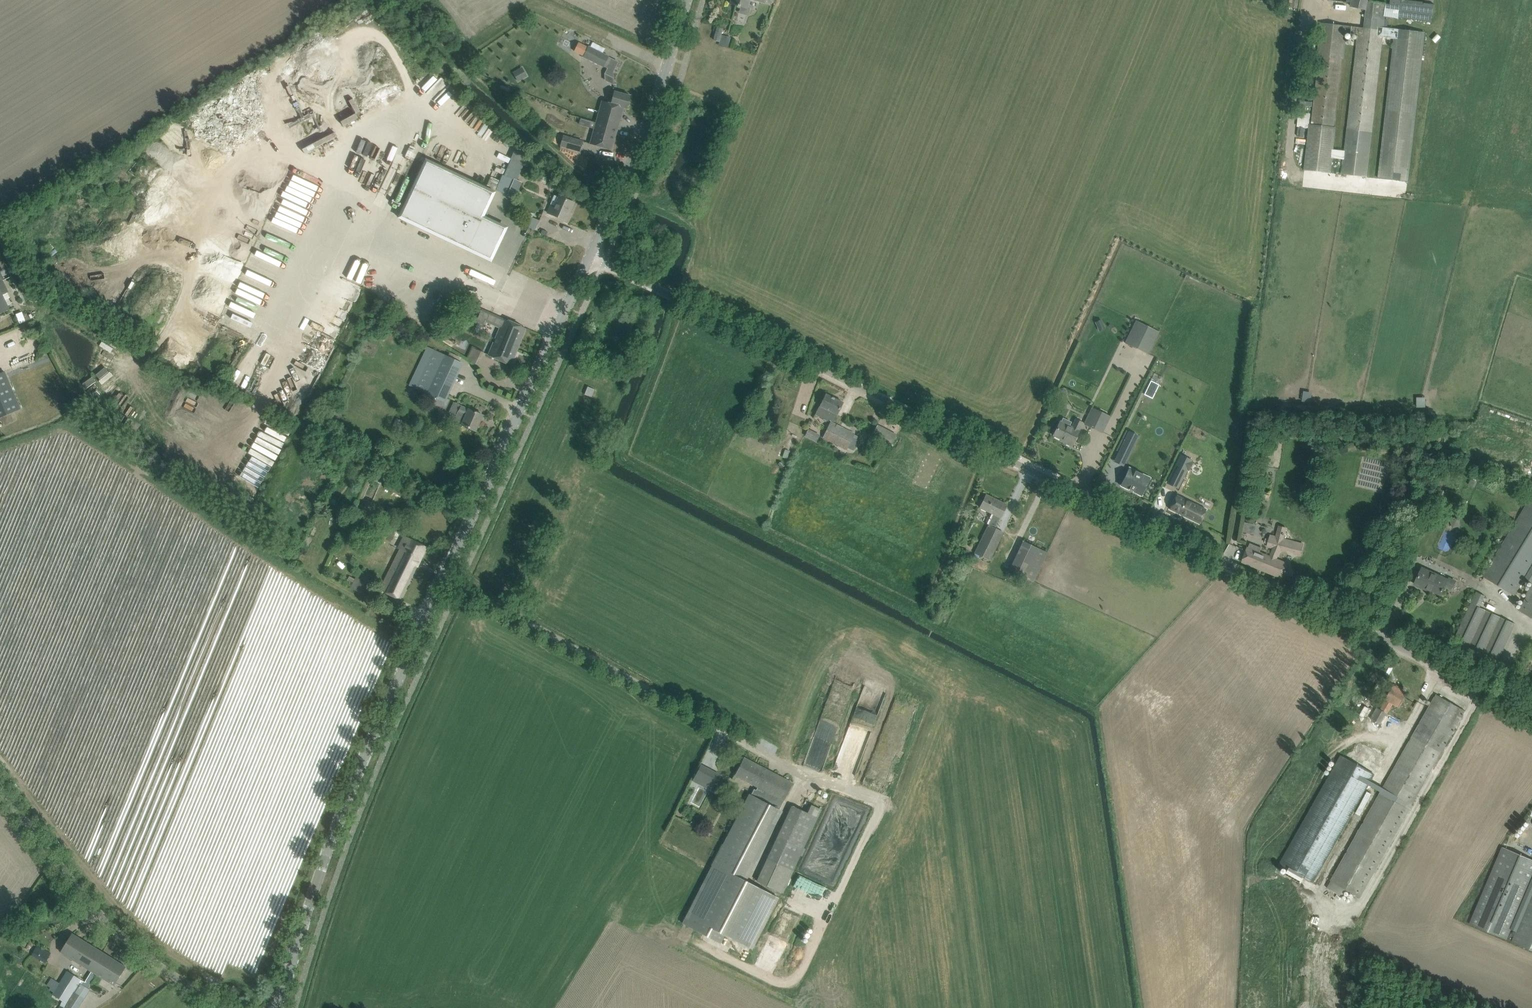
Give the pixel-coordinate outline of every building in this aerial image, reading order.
[(730,4),(748,9),(751,0),(731,0),(730,4)] [(1304,169),(1331,173),(1336,127),(1335,126),(1341,58),(1344,58),(1346,33),(1358,34),(1346,129),(1342,174),(1367,177),(1384,37),(1394,38),(1378,178),(1408,181),(1409,181),(1422,66),(1426,32),(1385,27),(1386,17),(1390,17),(1399,18),(1422,21),(1424,6),(1402,3),(1402,0),(1398,0),(1390,0),(1390,4),(1369,0),(1370,0),(1353,0),(1351,7),(1361,9),(1366,10),(1364,28),(1358,27),(1320,22),(1316,56),(1319,56),(1311,124),(1309,123),(1304,169)] [(716,27),(713,40),(719,42),(718,45),(728,48),(731,37),(722,35),(723,29),(716,27)] [(589,46),(583,57),(603,66),(608,56),(589,46)] [(522,67),(513,73),(518,82),(527,76),(522,67)] [(630,96),(621,93),(614,91),(611,103),(603,101),(597,122),(617,128),(623,107),(627,108),(630,96)] [(339,114),(343,125),(357,119),(353,108),(339,114)] [(611,149),(617,128),(597,122),(591,143),(602,147),(611,149)] [(305,152),(337,136),(331,124),(299,140),(305,152)] [(1298,127),(1297,136),(1304,137),(1305,127),(1298,127)] [(580,151),(583,141),(564,136),(561,145),(580,151)] [(483,218),(495,192),(426,159),(398,218),(468,250),(469,248),(490,259),(505,228),(483,218)] [(512,159),(505,174),(517,179),(524,164),(512,159)] [(291,173),(269,224),(291,234),(289,238),(294,240),(318,185),(291,173)] [(574,202),(565,199),(559,196),(555,207),(551,205),(548,213),(555,216),(564,220),(569,210),(570,210),(574,202)] [(536,230),(540,220),(528,216),(524,225),(536,230)] [(222,312),(235,282),(209,271),(196,300),(222,312)] [(0,274),(0,314),(10,309),(3,295),(9,291),(0,274)] [(428,282),(446,287),(448,281),(429,276),(428,282)] [(257,311),(266,293),(240,281),(228,307),(248,316),(252,309),(257,311)] [(485,325),(491,313),(482,310),(477,322),(485,325)] [(526,328),(517,324),(504,319),(492,346),(488,355),(511,364),(526,328)] [(1149,355),(1160,330),(1137,319),(1125,343),(1149,355)] [(1101,320),(1096,322),(1098,328),(1104,325),(1101,320)] [(443,330),(439,335),(450,344),(454,339),(443,330)] [(434,350),(416,388),(434,397),(431,403),(445,409),(450,400),(446,398),(462,363),(453,359),(434,350)] [(1135,374),(1138,367),(1118,357),(1115,364),(1135,374)] [(21,409),(5,372),(0,374),(0,417),(21,409)] [(112,383),(107,372),(83,384),(89,394),(112,383)] [(1151,380),(1144,395),(1148,397),(1150,393),(1155,395),(1160,384),(1151,380)] [(591,397),(595,389),(588,386),(585,394),(591,397)] [(829,420),(834,422),(837,414),(843,402),(826,394),(820,406),(815,415),(828,421),(829,420)] [(453,414),(449,421),(462,427),(463,425),(466,427),(476,431),(483,415),(458,404),(453,414)] [(1058,426),(1054,435),(1066,441),(1065,443),(1072,446),(1076,437),(1083,423),(1076,419),(1072,427),(1070,426),(1066,424),(1068,420),(1072,412),(1058,405),(1055,411),(1064,416),(1061,422),(1061,421),(1058,426)] [(1102,432),(1111,415),(1094,406),(1085,424),(1102,432)] [(830,422),(823,437),(847,449),(847,447),(849,445),(851,440),(853,437),(854,434),(830,422)] [(888,458),(898,463),(904,451),(895,447),(899,440),(890,435),(891,434),(877,427),(867,446),(889,457),(888,458)] [(820,435),(808,429),(805,436),(816,442),(820,435)] [(1134,443),(1125,438),(1118,453),(1127,457),(1134,443)] [(1258,447),(1256,456),(1258,456),(1257,466),(1265,467),(1268,448),(1258,447)] [(1181,454),(1171,475),(1182,480),(1187,469),(1189,470),(1193,462),(1191,461),(1192,460),(1181,454)] [(1202,467),(1197,478),(1206,481),(1210,470),(1202,467)] [(1150,479),(1129,468),(1121,485),(1142,495),(1150,479)] [(1472,475),(1468,484),(1474,487),(1479,478),(1472,475)] [(388,479),(384,488),(402,496),(406,487),(388,479)] [(1441,489),(1437,498),(1444,501),(1448,492),(1441,489)] [(1207,509),(1177,494),(1170,509),(1200,523),(1207,509)] [(990,560),(999,541),(1004,532),(995,528),(1000,517),(1001,517),(1007,505),(986,495),(980,507),(993,514),(988,525),(987,524),(974,552),(990,560)] [(325,501),(333,505),(335,500),(328,496),(325,501)] [(1531,567),(1531,498),(1484,575),(1515,595),(1531,567)] [(1244,531),(1255,534),(1258,524),(1246,522),(1244,531)] [(1286,572),(1289,563),(1278,558),(1279,549),(1293,551),(1292,553),(1301,555),(1304,542),(1284,539),(1286,527),(1279,526),(1277,537),(1270,535),(1267,547),(1274,548),(1272,556),(1261,552),(1262,547),(1251,543),(1249,547),(1243,562),(1282,577),(1285,571),(1286,572)] [(427,547),(418,543),(405,536),(398,549),(401,550),(381,590),(401,600),(427,547)] [(1033,583),(1047,554),(1022,543),(1009,572),(1033,583)] [(1441,594),(1446,585),(1448,579),(1423,568),(1415,584),(1426,589),(1427,588),(1441,594)] [(1518,610),(1531,618),(1531,584),(1530,587),(1527,585),(1519,598),(1524,601),(1518,610)] [(1458,632),(1454,641),(1498,662),(1502,653),(1515,625),(1479,609),(1485,596),(1477,592),(1471,605),(1458,632)] [(1399,705),(1401,701),(1406,692),(1394,685),(1381,709),(1377,707),(1371,719),(1382,725),(1394,703),(1399,705)] [(1444,748),(1460,719),(1465,710),(1437,694),(1411,740),(1408,745),(1383,788),(1371,781),(1376,774),(1342,755),(1279,863),(1313,883),(1318,875),(1320,876),(1369,785),(1381,791),(1381,793),(1332,880),(1328,887),(1342,895),(1345,889),(1361,897),(1444,748)] [(1365,705),(1360,715),(1364,717),(1370,708),(1365,705)] [(784,800),(788,792),(793,783),(744,758),(735,775),(784,800)] [(702,764),(693,779),(711,790),(721,775),(702,764)] [(714,865),(682,927),(720,948),(725,940),(753,954),(780,901),(747,884),(783,815),(749,797),(714,865)] [(784,893),(794,871),(818,817),(793,806),(768,859),(758,881),(784,893)] [(1531,881),(1531,859),(1501,846),(1468,923),(1507,940),(1531,881)] [(1511,941),(1531,950),(1531,893),(1511,941)] [(103,953),(99,950),(72,933),(61,952),(92,971),(103,953)] [(37,945),(31,955),(45,962),(51,952),(37,945)] [(115,985),(121,975),(126,967),(103,953),(92,971),(115,985)] [(55,992),(54,995),(64,1001),(67,1003),(74,992),(79,982),(81,979),(68,971),(61,983),(55,992)] [(242,990),(234,985),(230,992),(238,997),(242,990)]
